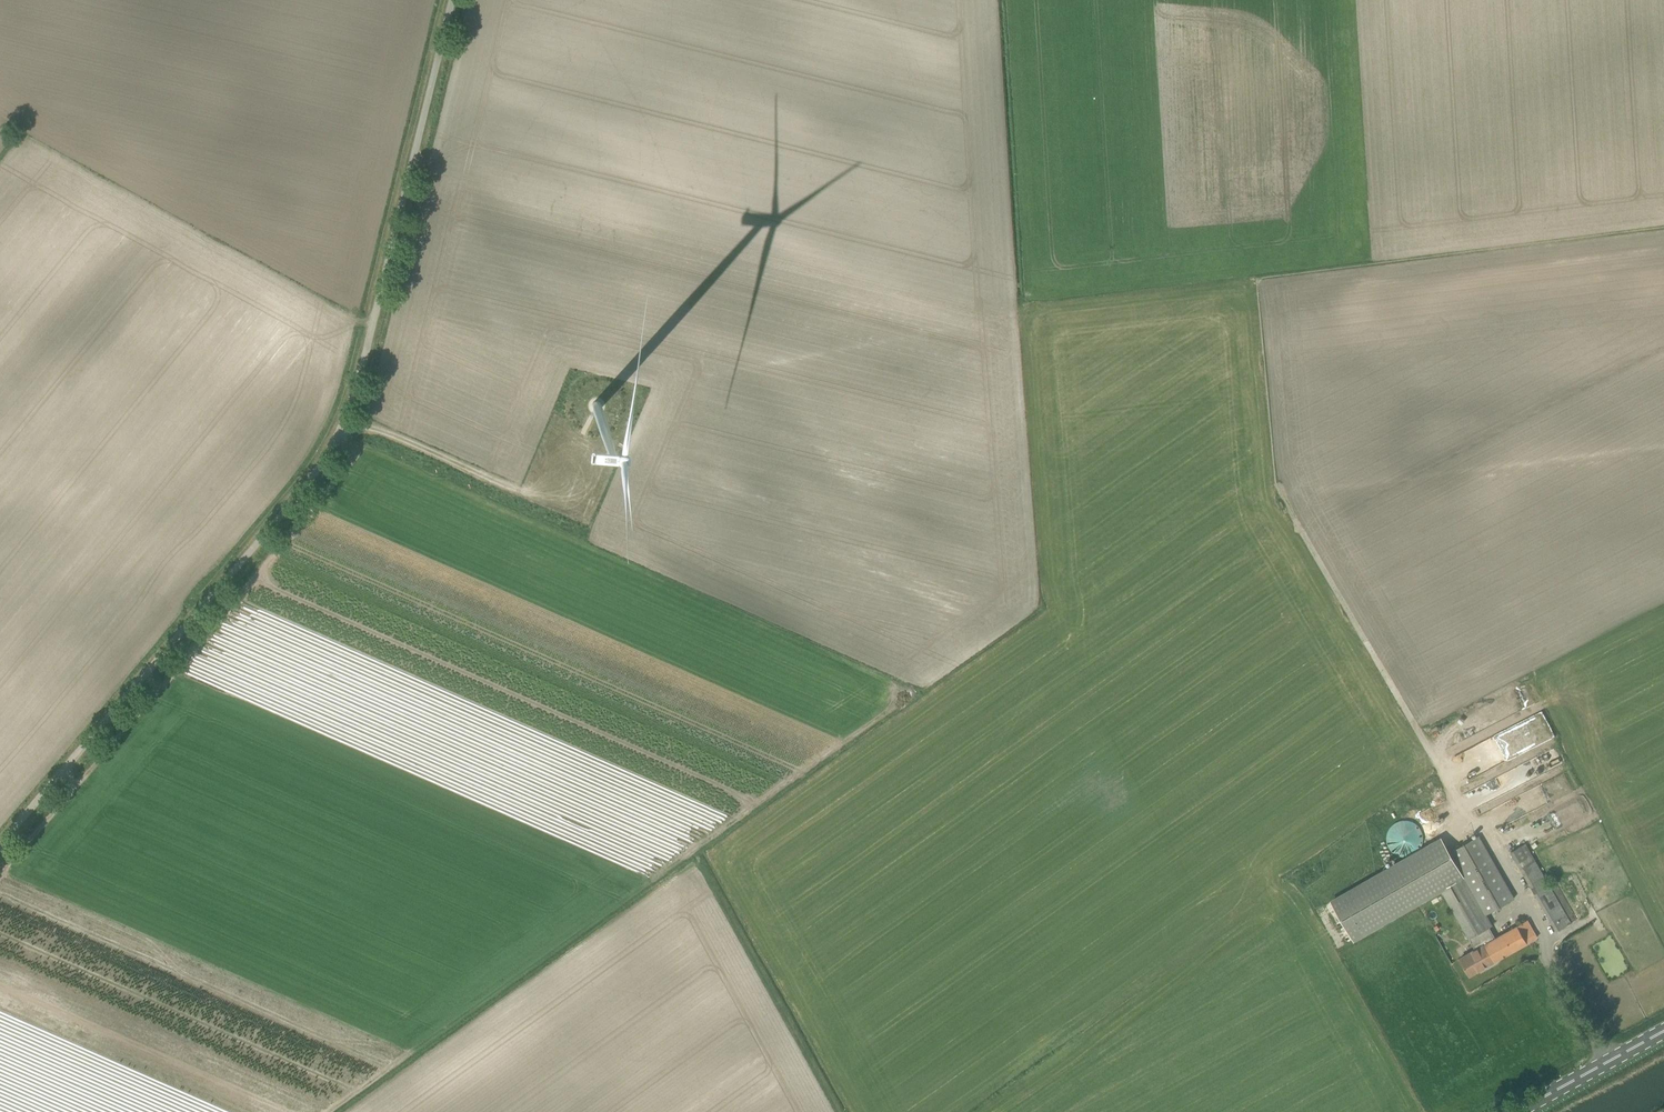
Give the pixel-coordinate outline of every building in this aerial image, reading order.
[(589,415),(590,415),(591,415),(592,415),(593,415),(594,414),(594,413),(595,413),(595,412),(596,411),(596,410),(596,409),(595,408),(595,407),(594,406),(594,405),(593,405),(592,405),(591,404),(590,404),(589,404),(588,405),(587,405),(586,406),(585,407),(585,408),(585,409),(585,410),(585,411),(585,412),(585,413),(586,413),(587,414),(587,415),(588,415),(589,415)] [(1513,757),(1553,738),(1540,710),(1516,721),(1513,714),(1448,744),(1466,781),(1493,769),(1494,771),(1500,769),(1501,771),(1516,764),(1513,757)] [(1414,824),(1411,822),(1408,821),(1405,821),(1402,821),(1399,821),(1396,823),(1393,825),(1390,827),(1389,830),(1387,833),(1387,837),(1387,840),(1387,844),(1388,847),(1390,850),(1392,851),(1394,853),(1397,855),(1399,856),(1402,856),(1405,856),(1407,856),(1410,855),(1413,855),(1415,853),(1417,851),(1419,848),(1421,846),(1421,844),(1422,841),(1422,837),(1422,834),(1421,831),(1419,828),(1417,826),(1414,824)] [(1478,836),(1450,852),(1464,877),(1485,915),(1486,914),(1514,899),(1478,836)] [(1353,940),(1442,889),(1464,877),(1450,852),(1442,838),(1331,902),(1353,940)] [(1525,844),(1520,847),(1511,852),(1556,931),(1571,923),(1525,844)] [(1471,941),(1474,940),(1478,948),(1460,958),(1469,975),(1537,937),(1527,920),(1492,940),(1486,929),(1492,925),(1486,914),(1485,915),(1464,877),(1442,889),(1471,941)]
